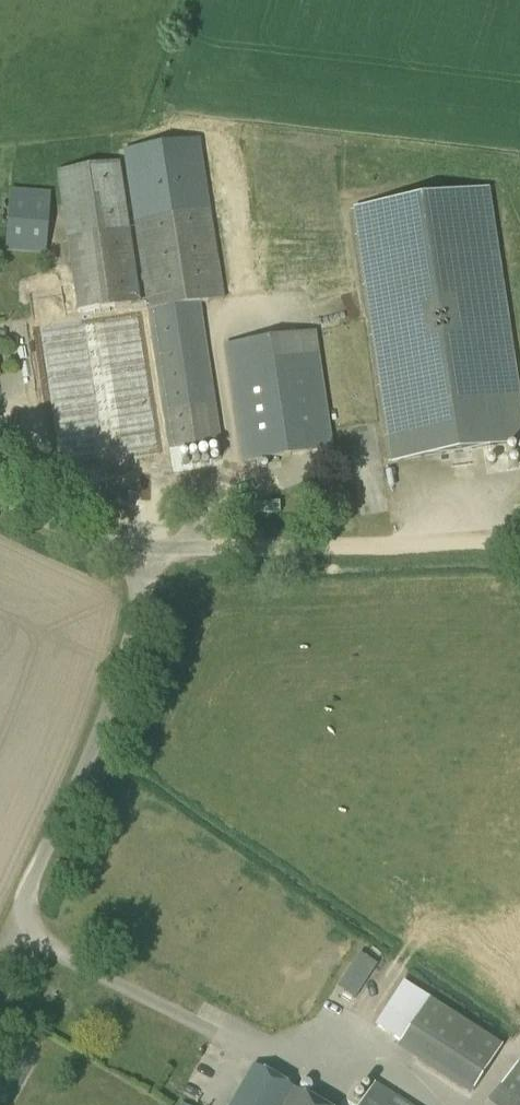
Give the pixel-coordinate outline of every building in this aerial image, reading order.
[(93,410),(129,405),(115,306),(139,303),(119,162),(58,171),(93,410)] [(44,256),(49,193),(9,189),(4,252),(44,256)] [(353,209),(390,463),(519,444),(519,393),(490,189),(353,209)] [(170,448),(221,440),(203,327),(199,302),(224,299),(210,209),(135,220),(170,448)] [(244,463),(331,449),(313,333),(226,346),(244,463)] [(84,488),(136,480),(128,429),(76,437),(84,488)] [(366,958),(344,992),(355,999),(377,965),(366,958)] [(473,1091),(502,1046),(429,999),(400,1044),(473,1091)] [(254,1065),(229,1104),(319,1104),(254,1065)] [(374,1084),(361,1104),(408,1104),(374,1084)] [(500,1086),(486,1104),(519,1104),(519,1101),(500,1086)]
